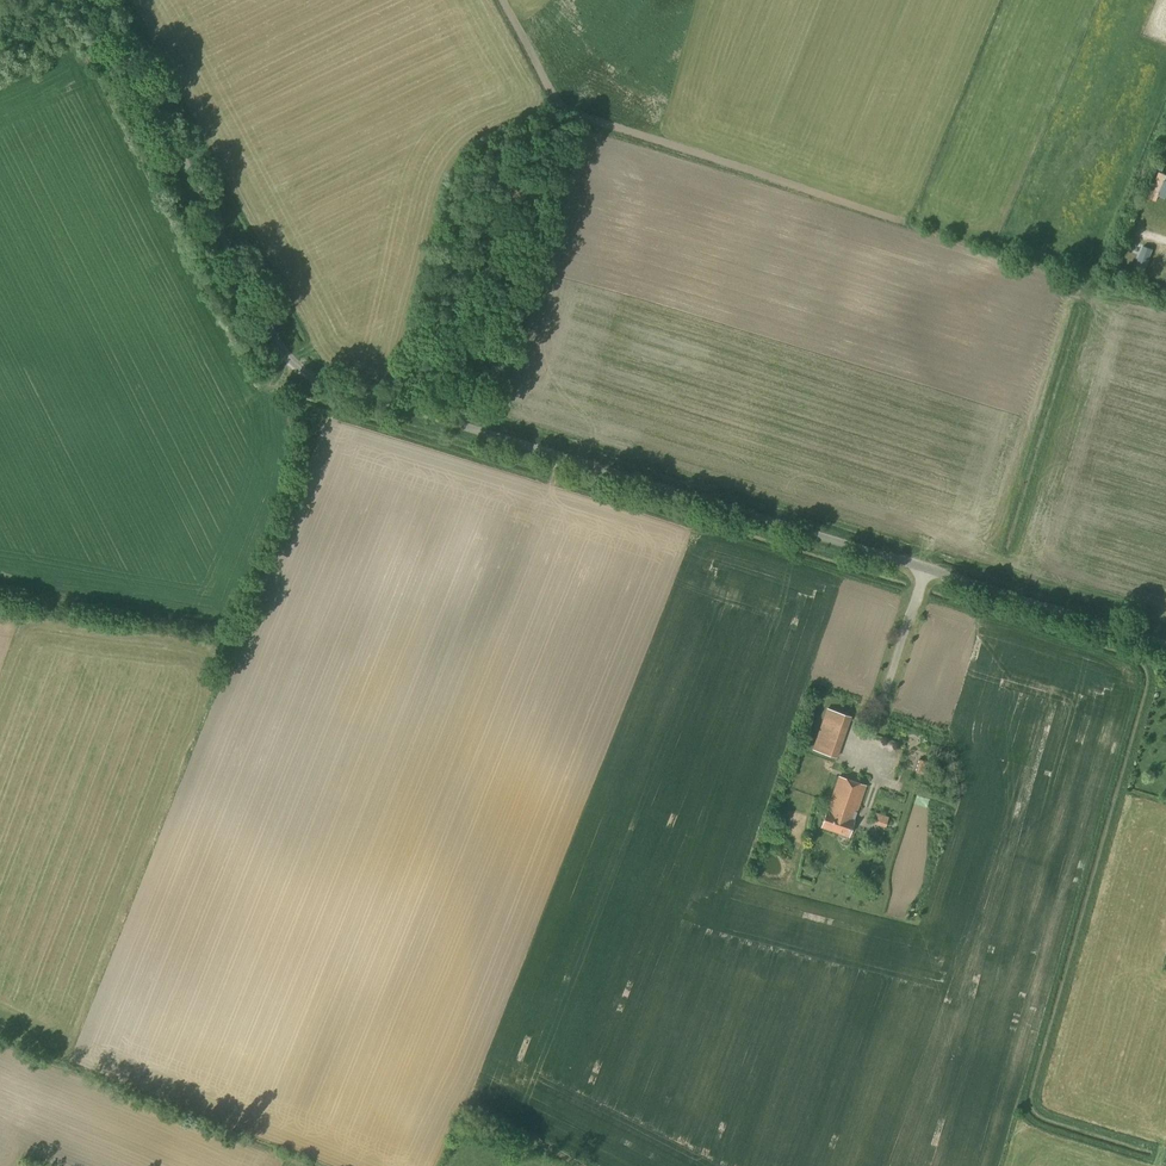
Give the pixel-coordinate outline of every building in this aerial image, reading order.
[(1163,193),(1158,191),(1165,174),(1165,171),(1162,169),(1150,195),(1160,200),(1163,193)] [(824,719),(847,727),(851,716),(828,708),(824,719)] [(836,757),(840,747),(817,739),(813,749),(836,757)] [(927,762),(919,759),(915,772),(923,775),(927,762)] [(848,835),(865,784),(838,775),(820,826),(848,835)]
